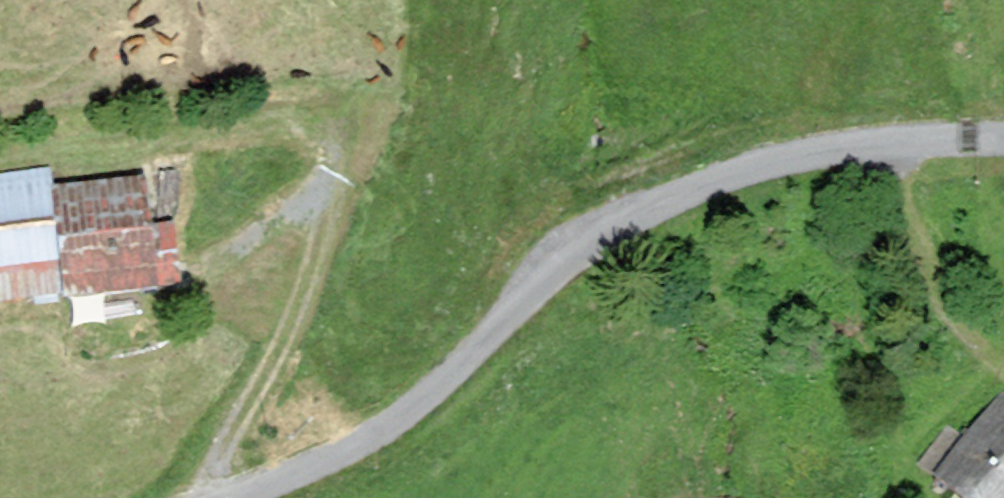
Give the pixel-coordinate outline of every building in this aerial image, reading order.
[(59,190),(57,174),(0,180),(0,304),(174,286),(167,222),(137,225),(133,183),(59,190)] [(1001,398),(940,474),(970,497),(1003,497),(1003,400),(1001,398)]
